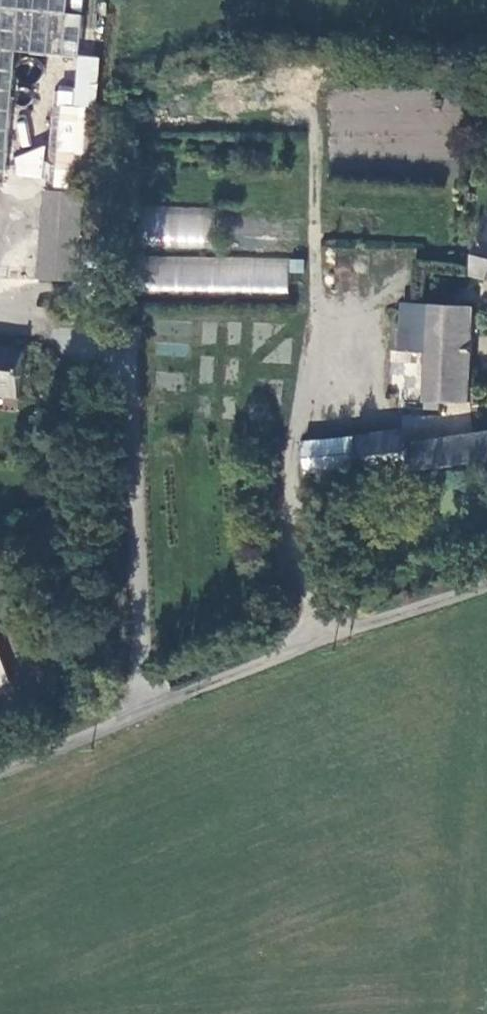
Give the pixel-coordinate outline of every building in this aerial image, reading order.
[(8,172),(20,53),(84,59),(87,16),(72,15),(73,0),(0,0),(0,172),(8,172)] [(98,102),(99,89),(86,88),(85,101),(98,102)] [(90,194),(96,108),(53,105),(47,191),(90,194)] [(15,149),(13,176),(41,178),(43,151),(15,149)] [(93,260),(97,195),(90,194),(47,191),(41,285),(82,287),(82,278),(84,260),(93,260)] [(208,247),(209,207),(146,205),(144,245),(208,247)] [(481,231),(467,289),(486,294),(486,233),(481,231)] [(287,294),(289,258),(140,253),(139,289),(287,294)] [(91,278),(93,260),(84,260),(82,278),(91,278)] [(461,416),(465,322),(406,320),(405,345),(421,346),(419,414),(461,416)] [(21,402),(28,350),(0,346),(0,399),(21,402)] [(402,416),(401,436),(433,436),(433,416),(402,416)] [(401,459),(404,484),(486,475),(486,444),(401,459)] [(400,445),(302,454),(305,494),(328,492),(404,484),(401,459),(400,445)] [(15,682),(0,645),(0,688),(15,682)]
